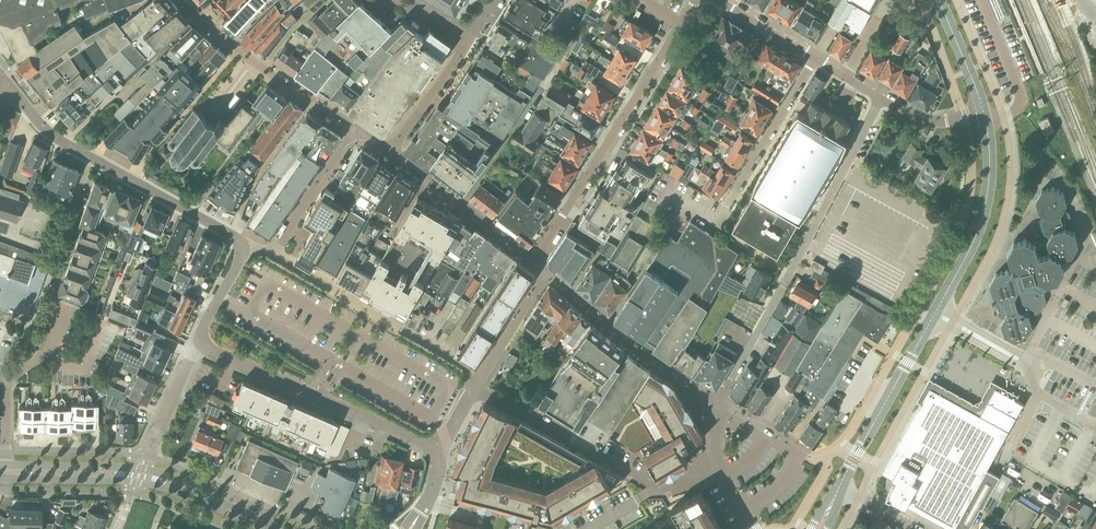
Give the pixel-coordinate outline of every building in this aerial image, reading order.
[(0,2),(0,25),(23,69),(69,37),(81,29),(89,24),(93,22),(97,19),(100,18),(102,16),(105,14),(107,13),(110,11),(114,9),(119,5),(122,3),(126,1),(128,0),(1,0),(0,2)] [(29,75),(32,79),(33,81),(44,93),(44,94),(47,97),(54,105),(67,93),(81,82),(93,71),(109,57),(144,29),(164,12),(167,16),(178,8),(170,0),(151,0),(120,25),(115,19),(83,37),(29,75)] [(218,5),(219,4),(226,11),(225,13),(229,17),(233,13),(232,12),(239,6),(238,5),(243,0),(213,0),(218,5)] [(225,24),(236,33),(266,0),(248,0),(225,24)] [(240,36),(243,39),(254,47),(283,16),(291,7),(294,4),(299,0),(275,0),(274,1),(272,3),(271,4),(246,29),(246,30),(240,36)] [(361,1),(362,0),(335,0),(321,14),(318,14),(309,22),(320,34),(318,37),(314,35),(311,38),(298,29),(292,39),(291,39),(288,44),(286,43),(275,60),(295,74),(310,52),(323,37),(361,1)] [(291,7),(300,17),(314,5),(317,8),(326,0),(299,0),(294,4),(291,7)] [(456,12),(463,2),(464,2),(465,0),(437,0),(456,12)] [(555,7),(543,0),(516,0),(513,4),(512,3),(505,15),(517,22),(517,23),(537,35),(542,27),(543,28),(551,15),(550,14),(555,7)] [(758,5),(763,8),(765,9),(771,0),(749,0),(758,5)] [(770,9),(771,10),(771,12),(774,14),(777,13),(780,15),(789,0),(775,0),(770,9)] [(780,15),(784,18),(785,20),(787,22),(790,21),(791,22),(801,4),(797,1),(797,0),(789,0),(780,15)] [(815,13),(811,11),(815,4),(809,0),(804,7),(794,24),(804,31),(815,13)] [(856,3),(856,2),(854,1),(855,1),(852,0),(841,0),(829,20),(840,28),(856,3)] [(871,12),(872,11),(878,0),(855,0),(855,1),(854,1),(856,2),(856,3),(871,12)] [(370,34),(383,21),(361,1),(323,37),(310,52),(295,74),(298,76),(318,90),(320,87),(329,76),(348,55),(363,40),(370,34)] [(856,3),(840,28),(841,28),(841,29),(848,33),(852,26),(860,30),(871,12),(856,3)] [(291,7),(283,16),(291,25),(300,17),(291,7)] [(170,40),(190,21),(178,8),(167,16),(164,12),(144,29),(109,57),(93,71),(101,80),(103,83),(115,93),(139,70),(144,65),(170,40)] [(815,13),(804,31),(815,37),(826,20),(830,13),(824,9),(819,16),(815,13)] [(586,12),(579,23),(585,27),(589,21),(595,24),(602,28),(607,21),(597,15),(595,18),(586,12)] [(283,16),(254,47),(266,57),(291,25),(283,16)] [(717,24),(718,25),(721,27),(714,39),(716,40),(714,44),(727,51),(724,55),(732,61),(743,44),(748,47),(744,52),(750,56),(760,40),(722,16),(717,24)] [(896,23),(906,29),(909,25),(899,18),(896,23)] [(394,50),(416,30),(417,29),(403,19),(393,29),(385,37),(373,50),(345,80),(331,96),(349,109),(370,80),(372,78),(394,50)] [(182,58),(204,35),(195,27),(190,21),(170,40),(144,65),(147,68),(140,75),(147,82),(130,99),(136,105),(166,74),(167,75),(183,59),(182,58)] [(385,37),(393,29),(383,21),(370,34),(363,40),(348,55),(329,76),(320,87),(331,96),(345,80),(373,50),(385,37)] [(632,21),(623,35),(644,47),(645,46),(646,46),(648,43),(648,41),(648,40),(650,40),(652,36),(652,35),(652,33),(632,21)] [(490,39),(489,40),(492,42),(490,46),(494,48),(544,79),(557,57),(562,52),(541,39),(530,33),(524,30),(521,35),(501,22),(500,22),(499,24),(497,27),(497,28),(492,35),(492,36),(490,39)] [(855,37),(848,33),(840,28),(838,31),(840,32),(838,37),(836,35),(834,38),(836,39),(830,50),(835,53),(834,55),(841,60),(844,58),(843,58),(855,37)] [(444,57),(437,53),(445,40),(434,33),(435,32),(430,29),(429,30),(430,30),(428,32),(428,31),(425,36),(416,30),(394,50),(372,78),(370,80),(349,109),(380,131),(382,132),(384,133),(388,132),(390,130),(420,87),(422,88),(444,57)] [(620,40),(606,32),(603,38),(616,46),(620,40)] [(541,39),(562,52),(567,46),(544,33),(541,39)] [(921,40),(929,45),(930,43),(926,33),(921,40)] [(588,45),(591,39),(583,34),(580,41),(588,45)] [(892,48),(901,54),(910,39),(901,34),(892,48)] [(200,55),(212,42),(204,35),(182,58),(183,59),(190,66),(200,55)] [(187,69),(203,83),(228,56),(212,42),(200,55),(190,66),(187,69)] [(873,51),(862,67),(864,67),(864,69),(867,71),(869,71),(875,75),(886,58),(885,58),(891,48),(885,44),(882,47),(874,42),(870,49),(873,51)] [(769,67),(779,51),(778,50),(777,48),(773,45),(770,46),(767,44),(758,60),(769,67)] [(616,54),(612,60),(630,71),(633,65),(635,66),(637,62),(636,60),(637,59),(620,48),(616,54)] [(499,70),(504,73),(509,65),(483,49),(474,63),(495,76),(499,70)] [(777,80),(790,58),(786,56),(785,53),(782,51),(779,51),(769,67),(766,73),(777,80)] [(602,53),(599,57),(606,62),(605,64),(609,66),(605,72),(622,83),(623,81),(625,82),(627,78),(626,76),(630,71),(612,60),(602,53)] [(890,58),(880,76),(886,79),(886,81),(890,83),(892,82),(893,83),(903,66),(904,63),(892,56),(891,59),(890,58)] [(904,72),(895,87),(896,87),(896,90),(899,91),(901,91),(907,94),(911,86),(912,87),(916,80),(917,80),(920,75),(922,71),(929,60),(923,56),(916,67),(913,71),(910,76),(904,72)] [(790,58),(777,80),(788,86),(792,80),(801,65),(799,63),(798,61),(794,58),(791,59),(790,58)] [(136,105),(105,137),(115,146),(116,145),(130,154),(129,154),(140,161),(153,141),(151,140),(154,136),(156,138),(159,140),(160,141),(161,140),(164,136),(165,135),(169,131),(170,130),(170,129),(166,126),(182,109),(183,108),(189,102),(190,101),(196,93),(197,92),(203,86),(204,85),(203,84),(203,83),(187,69),(190,66),(183,59),(167,75),(166,74),(136,105)] [(513,60),(509,66),(528,78),(521,88),(521,87),(517,93),(528,100),(532,95),(542,79),(531,72),(513,60)] [(581,70),(592,77),(595,79),(600,70),(586,61),(581,70)] [(919,82),(910,97),(911,98),(911,100),(914,102),(916,101),(919,103),(929,88),(936,75),(940,69),(938,62),(937,62),(935,63),(930,72),(928,74),(926,74),(925,77),(926,77),(922,84),(919,82)] [(528,100),(517,93),(474,64),(445,107),(465,120),(468,122),(469,120),(472,116),(504,137),(528,100)] [(592,77),(581,70),(572,65),(570,68),(571,73),(587,82),(589,81),(592,77)] [(679,74),(677,78),(694,88),(697,90),(700,85),(703,80),(700,78),(701,77),(684,67),(682,69),(681,69),(679,72),(679,74)] [(929,88),(919,103),(923,106),(923,107),(926,109),(928,109),(929,109),(938,94),(934,92),(942,79),(943,77),(943,75),(940,69),(936,75),(929,88)] [(65,118),(103,83),(101,80),(93,71),(81,82),(67,93),(70,96),(56,108),(65,118)] [(804,92),(805,92),(801,98),(808,102),(811,96),(816,99),(826,81),(825,80),(822,78),(821,78),(815,75),(804,92)] [(671,87),(670,88),(688,99),(688,98),(690,100),(697,90),(694,88),(677,78),(674,82),(672,83),(671,86),(671,87)] [(615,95),(598,84),(592,80),(588,86),(594,90),(591,95),(609,107),(613,102),(612,99),(615,95)] [(756,82),(751,89),(757,92),(761,85),(756,82)] [(113,94),(115,93),(103,83),(65,118),(68,122),(67,123),(71,127),(72,125),(73,126),(87,114),(85,113),(95,104),(96,104),(110,91),(113,94)] [(274,119),(288,100),(268,84),(253,103),(245,97),(227,122),(221,117),(218,121),(216,119),(218,117),(210,110),(209,112),(208,112),(205,116),(202,114),(203,113),(202,112),(201,113),(196,109),(197,108),(195,107),(195,108),(194,107),(193,108),(194,108),(187,117),(186,116),(185,117),(187,118),(181,126),(179,125),(178,127),(179,127),(176,132),(174,131),(165,142),(158,150),(157,152),(159,154),(160,153),(168,159),(170,155),(171,157),(172,156),(174,160),(173,161),(174,162),(175,161),(177,163),(178,164),(178,165),(179,166),(180,165),(182,165),(184,165),(184,166),(185,166),(185,165),(189,163),(190,164),(191,162),(190,162),(192,159),(193,163),(195,165),(198,164),(199,163),(200,164),(200,163),(199,163),(202,160),(202,161),(203,160),(203,159),(209,151),(210,152),(211,150),(209,149),(216,141),(217,142),(218,141),(230,150),(246,130),(250,133),(262,117),(266,112),(274,119)] [(553,85),(550,89),(559,95),(564,98),(570,101),(573,95),(568,91),(567,92),(562,89),(553,84),(553,85)] [(761,85),(757,92),(764,96),(768,89),(761,85)] [(712,92),(705,87),(701,93),(709,97),(712,92)] [(550,90),(543,99),(544,99),(558,108),(557,111),(560,113),(559,114),(561,115),(563,117),(579,126),(592,135),(592,134),(600,122),(576,107),(575,105),(570,101),(564,98),(559,95),(550,89),(550,90)] [(768,89),(764,96),(778,104),(782,98),(782,97),(768,89)] [(662,103),(661,104),(683,117),(689,109),(686,107),(688,104),(686,102),(668,92),(665,98),(663,98),(661,101),(662,103)] [(735,104),(739,97),(732,92),(727,100),(734,104),(734,103),(735,104)] [(701,93),(698,98),(706,102),(709,97),(701,93)] [(606,113),(609,107),(591,95),(586,102),(581,99),(578,105),(583,108),(583,107),(601,118),(603,113),(606,113)] [(1036,107),(1042,105),(1039,97),(1033,99),(1036,107)] [(250,148),(265,160),(304,109),(289,99),(288,100),(274,119),(270,123),(269,123),(265,128),(250,148)] [(519,127),(510,141),(527,152),(531,155),(539,141),(541,138),(538,136),(547,121),(550,123),(557,111),(558,108),(544,99),(536,111),(535,110),(534,112),(523,129),(519,127)] [(730,111),(734,105),(735,104),(734,103),(734,104),(727,100),(723,107),(730,111)] [(748,112),(765,122),(768,116),(770,117),(773,112),(772,110),(756,100),(748,112)] [(733,228),(741,233),(778,255),(799,220),(800,221),(819,192),(833,168),(847,141),(843,139),(851,125),(820,105),(819,106),(812,102),(803,116),(799,113),(786,131),(771,156),(752,192),(753,193),(733,228)] [(410,152),(409,153),(428,167),(429,166),(430,166),(459,127),(465,120),(445,107),(445,108),(439,104),(429,118),(429,117),(414,138),(417,141),(410,152)] [(703,110),(694,105),(690,112),(699,117),(703,110)] [(705,114),(712,116),(715,108),(708,105),(705,114)] [(654,116),(653,117),(670,127),(673,129),(679,118),(677,117),(660,106),(657,111),(655,111),(653,114),(654,116)] [(762,127),(765,122),(748,112),(741,124),(757,134),(758,133),(760,133),(763,129),(762,127)] [(257,182),(252,191),(264,200),(288,167),(303,149),(304,148),(303,147),(307,141),(308,142),(320,125),(322,124),(308,113),(307,113),(257,182)] [(738,126),(719,114),(715,121),(724,126),(734,133),(738,126)] [(649,123),(647,127),(664,138),(664,137),(667,138),(673,129),(670,127),(653,117),(652,118),(651,118),(649,121),(649,123)] [(1048,117),(1039,120),(1045,134),(1054,131),(1048,117)] [(555,119),(549,130),(569,142),(586,152),(587,150),(589,151),(593,144),(591,142),(592,142),(575,131),(577,129),(562,119),(560,122),(555,119)] [(689,130),(693,124),(685,119),(681,124),(689,130)] [(459,127),(430,166),(447,178),(447,179),(464,192),(481,170),(490,158),(490,157),(499,145),(489,138),(487,141),(479,135),(482,131),(469,120),(468,122),(465,120),(459,127)] [(715,121),(710,130),(719,135),(724,126),(715,121)] [(303,149),(323,163),(323,162),(342,136),(324,124),(322,126),(320,125),(308,142),(307,141),(303,147),(304,148),(303,149)] [(641,136),(639,141),(656,151),(662,155),(663,155),(671,160),(674,154),(662,147),(665,142),(645,130),(644,131),(643,132),(641,134),(641,136)] [(722,139),(746,153),(749,148),(751,149),(754,143),(752,142),(753,141),(741,134),(737,141),(733,138),(732,139),(725,135),(722,139)] [(586,152),(569,142),(566,147),(548,136),(543,143),(547,146),(553,149),(556,148),(562,152),(563,152),(580,162),(581,163),(585,156),(584,155),(586,152)] [(675,138),(672,144),(678,148),(681,142),(675,138)] [(722,139),(720,143),(727,147),(722,156),(727,159),(738,165),(739,164),(741,165),(745,159),(743,158),(746,153),(722,139)] [(0,146),(0,152),(5,153),(9,143),(2,140),(0,146)] [(633,150),(632,151),(649,162),(650,161),(652,163),(656,165),(662,155),(656,151),(639,141),(637,144),(634,144),(632,147),(633,150)] [(715,148),(703,141),(699,147),(711,155),(715,148)] [(47,148),(33,142),(26,158),(21,169),(32,172),(26,191),(35,194),(36,192),(38,192),(41,182),(38,181),(46,157),(43,155),(47,148)] [(547,146),(543,143),(542,142),(541,142),(540,142),(532,155),(539,159),(539,158),(544,151),(545,150),(547,146)] [(945,167),(929,157),(928,160),(920,155),(923,150),(912,143),(903,159),(914,165),(915,164),(922,168),(915,181),(931,191),(945,167)] [(502,157),(522,168),(525,169),(528,164),(531,159),(516,150),(512,156),(511,155),(515,149),(510,146),(507,144),(499,155),(502,157)] [(261,165),(265,160),(250,148),(210,193),(221,203),(221,202),(225,205),(226,206),(227,206),(227,207),(237,210),(239,207),(242,199),(250,180),(249,180),(252,177),(258,170),(257,170),(261,165)] [(288,167),(251,221),(251,222),(251,221),(256,224),(254,226),(256,227),(266,234),(270,237),(271,238),(272,236),(281,222),(282,222),(286,217),(287,215),(296,201),(297,201),(298,199),(297,199),(307,185),(313,178),(312,178),(322,164),(323,163),(303,149),(288,167)] [(349,207),(314,265),(336,277),(348,254),(361,231),(369,218),(366,216),(394,175),(377,164),(378,163),(377,163),(378,161),(379,161),(380,160),(379,159),(378,160),(373,156),(374,156),(372,155),(364,150),(364,149),(363,149),(362,150),(360,153),(358,152),(353,160),(355,161),(353,163),(351,162),(343,175),(339,172),(340,172),(339,171),(331,183),(333,184),(329,189),(336,193),(333,197),(349,207)] [(539,158),(573,179),(579,170),(577,169),(578,168),(562,158),(560,162),(554,159),(555,156),(545,150),(544,151),(539,158)] [(5,153),(0,169),(0,173),(12,177),(18,158),(5,153)] [(500,161),(502,157),(499,155),(496,161),(491,168),(490,168),(483,178),(485,180),(472,197),(473,199),(473,200),(476,202),(477,202),(484,207),(484,209),(486,211),(488,210),(493,214),(512,190),(514,191),(526,176),(520,172),(500,161)] [(694,156),(689,163),(696,167),(699,161),(698,158),(694,156)] [(878,170),(880,158),(871,156),(868,168),(878,170)] [(520,172),(522,168),(502,157),(500,161),(520,172)] [(567,189),(573,179),(539,158),(539,159),(534,167),(544,174),(546,172),(552,175),(550,179),(566,188),(567,189)] [(575,220),(567,231),(577,238),(586,244),(594,249),(610,260),(611,257),(612,257),(612,256),(618,245),(610,241),(605,239),(613,226),(611,224),(620,209),(623,211),(629,214),(632,213),(635,208),(634,206),(631,204),(629,202),(640,183),(643,185),(650,173),(627,159),(621,170),(617,168),(614,173),(606,186),(603,190),(600,188),(598,192),(597,194),(593,200),(590,205),(582,217),(579,223),(575,220)] [(40,194),(65,204),(79,170),(54,160),(40,194)] [(685,169),(682,174),(689,178),(696,167),(689,163),(688,163),(685,169)] [(701,170),(726,185),(730,180),(732,181),(735,175),(733,174),(734,173),(722,166),(718,173),(714,170),(705,164),(701,170)] [(679,165),(673,176),(678,179),(682,174),(685,169),(679,165)] [(361,231),(371,237),(373,234),(376,236),(385,221),(392,225),(417,183),(398,170),(376,205),(369,218),(361,231)] [(724,190),(726,185),(701,170),(699,175),(712,183),(707,191),(719,198),(720,196),(722,197),(725,191),(724,190)] [(543,205),(554,188),(535,176),(522,193),(516,188),(494,216),(518,235),(543,205)] [(211,182),(209,180),(200,191),(207,196),(215,186),(216,186),(220,181),(215,177),(211,182)] [(83,226),(59,294),(82,302),(87,288),(85,287),(104,233),(93,229),(109,186),(94,181),(79,224),(83,226)] [(1033,284),(1038,287),(1042,280),(1047,283),(1059,279),(1064,269),(1061,257),(1073,254),(1078,243),(1075,232),(1070,229),(1073,224),(1070,212),(1064,209),(1067,204),(1064,192),(1053,186),(1042,190),(1036,200),(1039,212),(1044,215),(1041,220),(1045,231),(1033,235),(1030,240),(1025,237),(1014,241),(1008,251),(1011,263),(1022,269),(1023,274),(1018,275),(1021,287),(1033,284)] [(17,221),(23,201),(18,199),(20,194),(0,188),(0,216),(17,221)] [(336,193),(329,189),(329,190),(326,188),(324,192),(323,191),(316,203),(317,203),(312,211),(311,210),(304,222),(314,228),(305,243),(305,242),(295,258),(294,259),(295,260),(311,270),(312,269),(314,265),(349,207),(333,197),(336,193)] [(543,205),(518,235),(530,244),(539,232),(538,231),(547,219),(542,216),(546,212),(549,214),(554,206),(555,206),(563,193),(554,188),(543,205)] [(120,218),(129,196),(114,189),(104,213),(103,214),(103,215),(104,216),(104,217),(105,218),(116,223),(118,218),(120,218)] [(129,196),(120,218),(131,223),(141,201),(129,196)] [(390,245),(361,294),(374,302),(404,319),(425,283),(426,284),(439,260),(441,256),(461,223),(434,206),(418,197),(390,245)] [(146,210),(142,218),(143,219),(142,223),(137,221),(134,228),(126,248),(138,252),(144,238),(141,237),(143,232),(146,226),(160,232),(168,214),(152,207),(151,211),(147,210),(146,210)] [(616,271),(641,234),(637,231),(645,219),(637,214),(618,245),(612,256),(612,257),(613,258),(610,263),(608,266),(606,269),(603,267),(586,294),(594,300),(614,270),(616,271)] [(179,219),(175,228),(174,228),(172,234),(166,247),(179,252),(184,240),(185,241),(192,225),(179,219)] [(688,287),(716,237),(691,220),(678,240),(669,235),(647,268),(646,268),(629,295),(630,296),(615,318),(629,328),(628,329),(645,341),(645,340),(650,343),(666,319),(675,306),(688,287)] [(465,269),(485,235),(471,224),(465,225),(464,222),(461,223),(441,256),(465,269)] [(125,246),(130,233),(126,231),(120,244),(125,246)] [(336,277),(335,279),(337,281),(361,294),(390,245),(379,238),(372,250),(366,246),(371,237),(361,231),(348,254),(336,277)] [(573,282),(594,249),(567,231),(550,257),(549,262),(573,282)] [(641,234),(616,271),(611,277),(595,301),(610,314),(628,290),(627,288),(632,281),(627,277),(651,240),(641,234)] [(490,261),(499,247),(492,243),(491,240),(488,238),(486,239),(484,238),(486,235),(485,235),(465,269),(466,269),(468,267),(472,269),(477,261),(480,263),(477,270),(479,271),(477,274),(484,279),(488,272),(493,264),(490,261)] [(195,274),(211,240),(202,236),(191,260),(194,261),(190,271),(195,274)] [(666,319),(650,343),(651,344),(655,344),(656,346),(654,349),(672,361),(685,342),(686,343),(688,340),(689,339),(689,338),(698,322),(703,314),(718,288),(726,274),(729,268),(735,259),(739,252),(719,238),(716,237),(688,287),(676,306),(666,319)] [(43,262),(45,257),(0,240),(0,246),(43,262)] [(211,240),(195,274),(198,275),(194,285),(200,288),(205,277),(201,275),(206,266),(208,268),(219,244),(211,240)] [(477,301),(461,326),(468,331),(488,298),(493,289),(514,257),(499,247),(490,261),(493,264),(489,272),(484,279),(482,283),(485,285),(482,289),(481,288),(478,291),(480,292),(475,300),(477,301)] [(120,261),(124,249),(120,248),(116,259),(120,261)] [(28,283),(35,264),(0,252),(0,273),(28,283)] [(515,258),(455,352),(464,359),(524,265),(515,258)] [(608,266),(610,263),(603,258),(599,259),(595,265),(593,263),(577,287),(586,294),(603,267),(606,269),(608,266)] [(814,259),(810,267),(817,271),(821,273),(824,269),(825,266),(814,259)] [(439,260),(426,284),(414,307),(413,306),(404,322),(408,324),(409,323),(420,330),(429,316),(434,319),(442,307),(441,306),(457,278),(453,276),(456,270),(439,260)] [(135,268),(130,280),(149,288),(157,267),(146,263),(143,269),(138,267),(137,269),(135,268)] [(524,265),(464,359),(477,366),(496,337),(518,303),(517,303),(536,274),(524,265)] [(811,277),(814,272),(802,265),(799,271),(811,277)] [(761,296),(772,274),(757,267),(747,285),(726,274),(718,288),(738,296),(742,289),(755,295),(760,298),(761,296)] [(1021,287),(1018,275),(1007,270),(996,273),(990,284),(993,295),(998,298),(995,303),(999,315),(1004,318),(1001,323),(1005,335),(1015,341),(1027,337),(1033,327),(1029,315),(1041,312),(1047,301),(1043,290),(1038,287),(1033,284),(1021,287)] [(817,271),(814,277),(817,279),(825,283),(821,290),(822,290),(829,294),(829,295),(833,297),(837,290),(833,287),(836,281),(821,273),(817,271)] [(454,291),(449,299),(454,302),(457,304),(462,297),(462,295),(465,291),(473,278),(465,273),(454,291)] [(473,278),(465,291),(474,296),(484,280),(475,274),(473,278)] [(109,287),(114,277),(110,275),(105,286),(109,287)] [(817,279),(813,287),(820,290),(821,290),(825,283),(817,279)] [(130,280),(125,292),(128,293),(127,295),(131,297),(129,303),(140,308),(149,288),(130,280)] [(184,282),(181,290),(194,296),(197,288),(184,282)] [(793,289),(791,291),(793,295),(792,296),(809,305),(809,304),(812,306),(818,294),(816,293),(816,292),(799,283),(797,288),(793,289)] [(152,284),(148,294),(164,302),(169,291),(152,284)] [(582,315),(550,285),(524,324),(531,330),(529,332),(535,338),(537,335),(541,339),(548,328),(544,325),(547,319),(553,323),(552,326),(553,327),(543,343),(553,349),(566,326),(569,328),(565,333),(568,334),(581,315),(582,315)] [(844,289),(830,313),(848,324),(849,322),(863,331),(878,340),(892,318),(894,315),(893,314),(865,297),(846,286),(846,287),(844,289)] [(168,299),(165,304),(176,309),(188,314),(195,298),(184,292),(180,300),(176,298),(174,302),(168,299)] [(102,301),(110,306),(113,300),(105,296),(102,301)] [(448,318),(442,329),(450,334),(470,302),(462,297),(457,304),(451,315),(448,318)] [(783,317),(790,305),(782,300),(774,314),(780,318),(783,317)] [(165,304),(158,321),(169,325),(180,331),(188,314),(176,309),(165,304)] [(731,392),(731,393),(748,405),(774,364),(791,337),(794,332),(795,330),(805,314),(793,307),(784,323),(755,366),(752,364),(750,365),(749,365),(731,392)] [(806,313),(795,333),(812,343),(816,336),(824,323),(806,313)] [(824,323),(816,336),(833,347),(831,351),(846,360),(863,331),(849,322),(848,324),(830,313),(824,323)] [(561,345),(558,349),(551,358),(561,365),(568,356),(566,355),(590,323),(581,315),(568,334),(565,338),(567,340),(562,346),(561,345)] [(131,317),(129,323),(134,325),(136,321),(137,321),(138,320),(131,317)] [(720,335),(729,319),(726,317),(716,333),(720,335)] [(134,325),(134,327),(136,328),(137,328),(154,335),(155,331),(156,329),(137,321),(136,321),(134,325)] [(613,343),(599,331),(592,325),(567,358),(538,404),(548,410),(574,427),(574,426),(579,429),(578,430),(579,430),(589,415),(627,356),(626,356),(627,354),(625,352),(613,343)] [(136,328),(133,335),(145,340),(141,349),(143,350),(145,351),(148,352),(166,360),(167,359),(169,360),(172,353),(170,353),(171,350),(157,344),(158,342),(161,343),(164,336),(165,336),(155,331),(154,335),(137,328),(136,328)] [(791,337),(774,364),(775,364),(782,368),(792,375),(797,367),(797,368),(812,343),(795,333),(794,332),(791,337)] [(803,400),(783,430),(790,435),(809,405),(814,409),(822,396),(824,397),(846,360),(831,351),(833,347),(816,336),(812,343),(797,368),(805,373),(813,378),(807,387),(810,388),(803,400)] [(697,353),(698,351),(687,343),(683,348),(673,363),(693,377),(705,358),(697,353)] [(719,385),(737,354),(719,343),(699,378),(714,386),(719,385)] [(119,348),(115,357),(116,357),(125,361),(139,367),(142,362),(162,371),(166,360),(148,352),(145,351),(143,350),(140,357),(120,349),(119,348)] [(504,364),(512,369),(518,357),(510,352),(504,364)] [(612,430),(651,370),(628,354),(627,356),(589,415),(612,430)] [(543,376),(548,375),(549,372),(553,375),(559,364),(551,360),(548,366),(545,365),(541,366),(539,370),(540,374),(543,376)] [(125,361),(123,367),(137,373),(139,367),(125,361)] [(792,375),(786,387),(794,392),(799,384),(804,387),(808,379),(803,377),(805,373),(797,368),(797,367),(792,375)] [(651,370),(613,431),(610,436),(635,451),(641,447),(660,479),(688,463),(681,450),(697,441),(697,440),(696,440),(692,432),(691,430),(698,427),(676,388),(663,378),(651,370)] [(134,375),(130,383),(134,384),(152,393),(156,382),(138,374),(137,377),(134,375)] [(335,455),(338,454),(350,428),(337,422),(308,409),(309,409),(272,393),(243,380),(232,406),(241,410),(242,407),(262,416),(263,415),(276,421),(271,431),(277,434),(282,424),(298,431),(318,440),(317,443),(325,447),(324,451),(323,454),(329,457),(331,453),(335,455)] [(130,382),(127,389),(131,391),(129,395),(147,403),(152,393),(134,384),(130,383),(130,382)] [(106,383),(103,389),(106,391),(123,399),(125,399),(128,393),(106,383)] [(749,406),(761,413),(774,394),(762,386),(749,406)] [(930,387),(883,472),(896,480),(887,497),(906,508),(907,505),(951,528),(954,528),(956,526),(961,528),(969,528),(991,493),(1000,476),(988,469),(1024,403),(996,387),(980,415),(930,387)] [(123,399),(106,391),(105,404),(123,412),(128,403),(122,401),(123,399)] [(26,405),(27,406),(27,407),(18,407),(18,430),(72,431),(72,427),(98,427),(98,404),(89,404),(89,403),(91,401),(91,396),(88,393),(86,395),(83,395),(82,393),(78,396),(78,401),(80,403),(80,404),(71,404),(71,408),(63,408),(63,407),(65,405),(65,399),(62,396),(60,398),(57,398),(55,396),(52,399),(52,405),(54,407),(36,407),(36,406),(38,405),(38,399),(35,396),(33,398),(31,398),(29,396),(26,399),(26,405)] [(222,407),(226,400),(213,394),(210,401),(222,407)] [(776,425),(776,426),(783,430),(803,400),(795,395),(776,425)] [(217,416),(220,408),(208,403),(205,411),(210,413),(206,422),(214,425),(217,416)] [(820,417),(816,414),(811,423),(810,422),(801,436),(814,444),(822,431),(826,425),(837,409),(828,403),(820,417)] [(482,408),(481,408),(452,467),(460,471),(459,477),(460,479),(456,495),(552,523),(622,482),(624,478),(492,405),(482,408)] [(134,433),(134,415),(119,415),(119,429),(116,429),(116,439),(131,439),(131,432),(134,433)] [(217,416),(214,425),(220,427),(223,418),(217,416)] [(230,422),(224,436),(234,440),(241,426),(230,422)] [(197,429),(192,443),(197,445),(195,449),(203,452),(210,434),(211,430),(205,427),(203,431),(197,429)] [(240,444),(245,432),(240,429),(234,441),(240,444)] [(210,434),(203,452),(211,455),(212,451),(218,453),(223,439),(219,437),(220,433),(211,430),(210,434)] [(285,489),(297,462),(248,440),(236,467),(285,489)] [(385,507),(397,459),(383,456),(380,469),(377,468),(374,482),(377,482),(376,483),(383,485),(378,505),(385,507)] [(390,486),(386,502),(387,502),(396,504),(398,493),(401,482),(405,483),(416,486),(419,487),(423,469),(420,469),(409,466),(409,467),(405,466),(406,461),(397,459),(390,486)] [(319,473),(312,488),(331,497),(326,508),(332,510),(331,512),(332,514),(336,516),(338,515),(339,513),(340,514),(346,502),(349,495),(355,480),(330,468),(327,476),(322,474),(319,473)] [(1038,481),(1036,485),(1045,490),(1048,486),(1038,481)] [(372,503),(375,487),(371,486),(370,491),(362,489),(359,501),(372,503)] [(1062,499),(1069,503),(1073,496),(1064,491),(1060,498),(1062,499)] [(713,513),(713,510),(711,505),(711,504),(707,499),(705,499),(701,492),(672,508),(684,528),(722,528),(713,513)] [(990,512),(999,497),(991,493),(983,507),(990,512)] [(997,526),(999,528),(1002,528),(1028,528),(1039,512),(1015,497),(1002,518),(997,526)] [(1064,512),(1069,503),(1062,499),(1057,508),(1063,512),(1064,512)] [(1091,507),(1083,503),(1077,512),(1086,517),(1091,507)] [(26,508),(25,508),(22,506),(18,506),(16,508),(11,508),(11,520),(8,520),(3,517),(3,516),(0,514),(0,528),(26,528),(26,508)] [(26,528),(51,528),(54,522),(41,522),(42,508),(37,508),(35,506),(30,506),(27,508),(26,508),(26,528)] [(1095,521),(1095,510),(1095,509),(1092,507),(1081,527),(1085,528),(1092,528),(1095,521)] [(64,524),(68,511),(60,508),(55,521),(64,524)] [(101,528),(105,517),(89,511),(86,518),(80,515),(78,520),(101,528)] [(999,528),(997,526),(1002,518),(991,511),(990,513),(988,512),(983,520),(977,528),(999,528)] [(481,527),(449,518),(447,526),(445,527),(444,528),(480,528),(481,527)] [(101,528),(78,520),(76,524),(82,527),(81,528),(101,528)]
